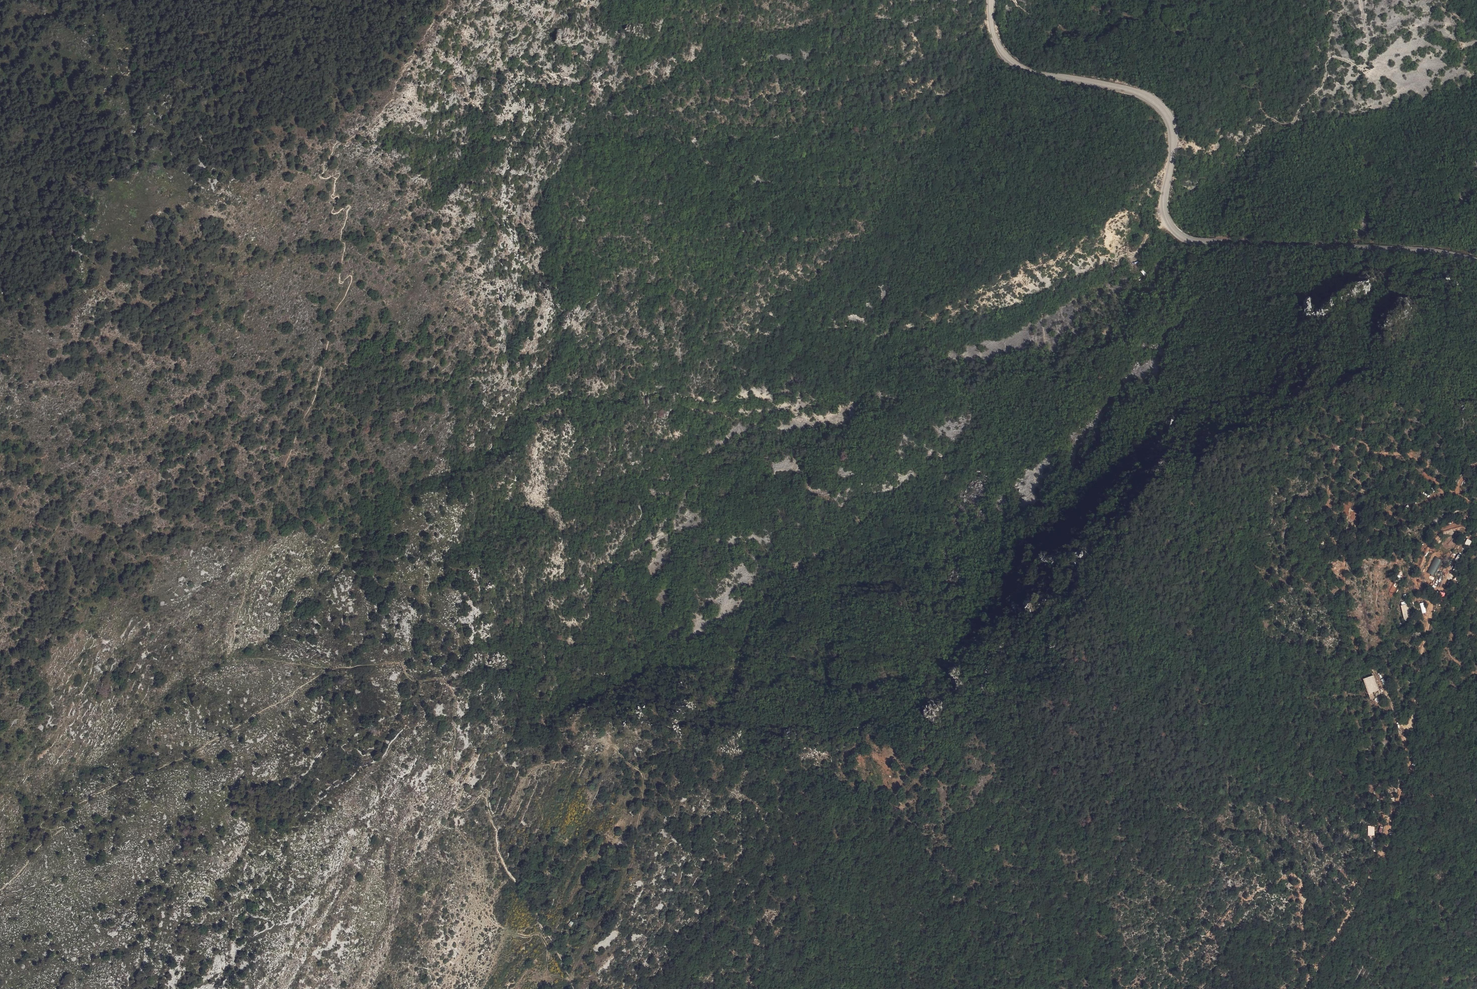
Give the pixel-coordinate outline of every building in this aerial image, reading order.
[(1428,573),(1435,576),(1441,559),(1434,557),(1428,573)] [(1411,618),(1408,603),(1400,605),(1404,620),(1411,618)] [(1372,692),(1378,690),(1374,675),(1363,678),(1370,700),(1374,698),(1372,692)]
